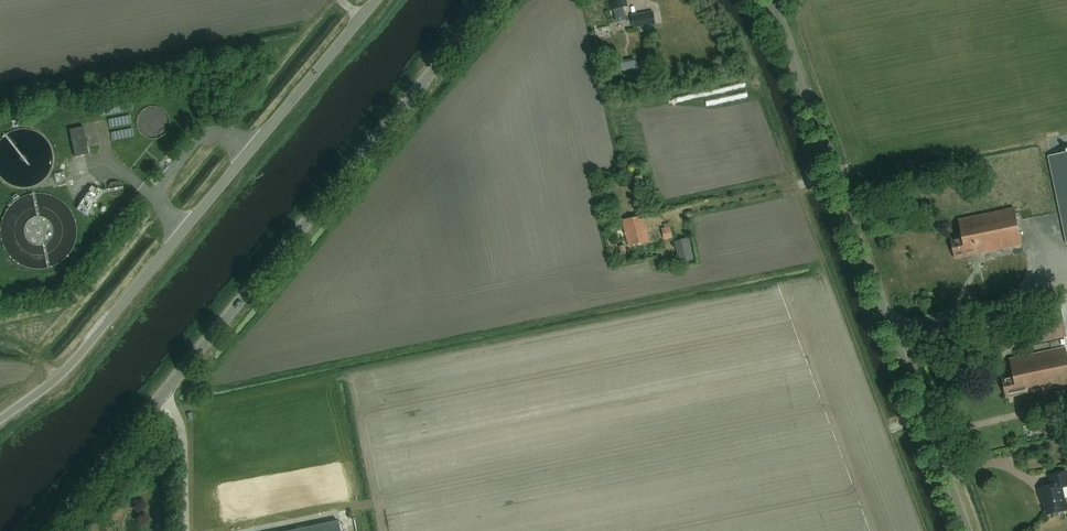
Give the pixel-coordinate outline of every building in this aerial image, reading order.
[(624,8),(628,7),(626,0),(608,0),(610,11),(614,10),(617,23),(627,21),(624,8)] [(635,28),(656,25),(654,12),(632,16),(635,28)] [(132,116),(111,118),(111,126),(132,124),(132,116)] [(75,157),(89,155),(83,127),(69,130),(75,157)] [(134,128),(113,132),(114,140),(136,136),(134,128)] [(1048,157),(1066,243),(1066,153),(1048,157)] [(96,190),(92,187),(87,195),(86,195),(76,209),(87,217),(104,193),(97,188),(96,190)] [(1022,245),(1014,209),(959,221),(962,235),(960,236),(960,238),(951,240),(955,258),(966,256),(966,257),(1022,245)] [(629,248),(649,242),(643,219),(639,220),(638,217),(623,220),(629,248)] [(673,239),(671,228),(662,230),(665,240),(673,239)] [(680,264),(694,261),(689,239),(675,242),(680,264)] [(1028,323),(1033,345),(1066,337),(1061,314),(1028,323)] [(1066,385),(1066,355),(1065,348),(1010,359),(1013,374),(1011,374),(1012,377),(1002,379),(1006,397),(1017,395),(1017,396),(1066,385)] [(1065,509),(1066,507),(1065,501),(1064,500),(1061,488),(1066,487),(1066,476),(1066,472),(1049,475),(1052,486),(1038,489),(1041,500),(1043,499),(1046,515),(1066,510),(1065,509)] [(338,521),(291,530),(340,530),(338,521)]
